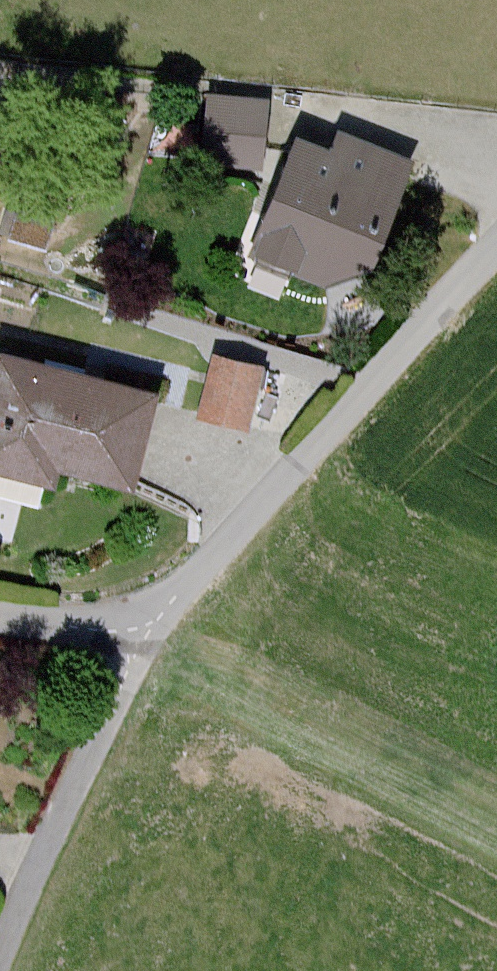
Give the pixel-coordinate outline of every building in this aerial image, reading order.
[(247,169),(254,102),(200,96),(193,163),(247,169)] [(316,148),(279,134),(234,254),(319,286),(338,237),(361,246),(395,157),(323,129),(316,148)] [(7,212),(0,239),(30,247),(37,221),(7,212)] [(138,386),(0,354),(0,480),(38,489),(42,473),(114,489),(138,386)] [(251,368),(204,355),(186,420),(233,432),(251,368)]
